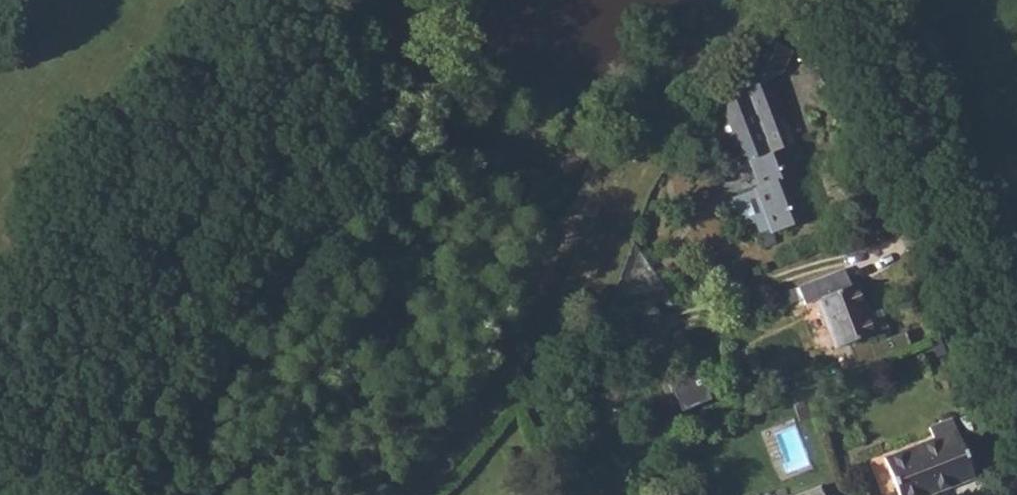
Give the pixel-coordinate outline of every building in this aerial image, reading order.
[(742,99),(715,110),(738,166),(750,162),(760,187),(755,189),(756,190),(732,199),(742,226),(754,221),(758,230),(769,226),(772,234),(812,218),(796,175),(807,170),(797,143),(795,143),(784,117),(786,116),(770,78),(781,75),(791,52),(761,39),(749,68),(753,84),(738,90),(742,99)] [(844,269),(799,287),(806,305),(816,301),(835,348),(887,328),(879,311),(868,314),(856,284),(851,286),(844,269)] [(703,358),(667,372),(682,409),(718,394),(703,358)] [(884,459),(898,494),(930,494),(974,477),(951,419),(929,428),(932,439),(884,459)]
